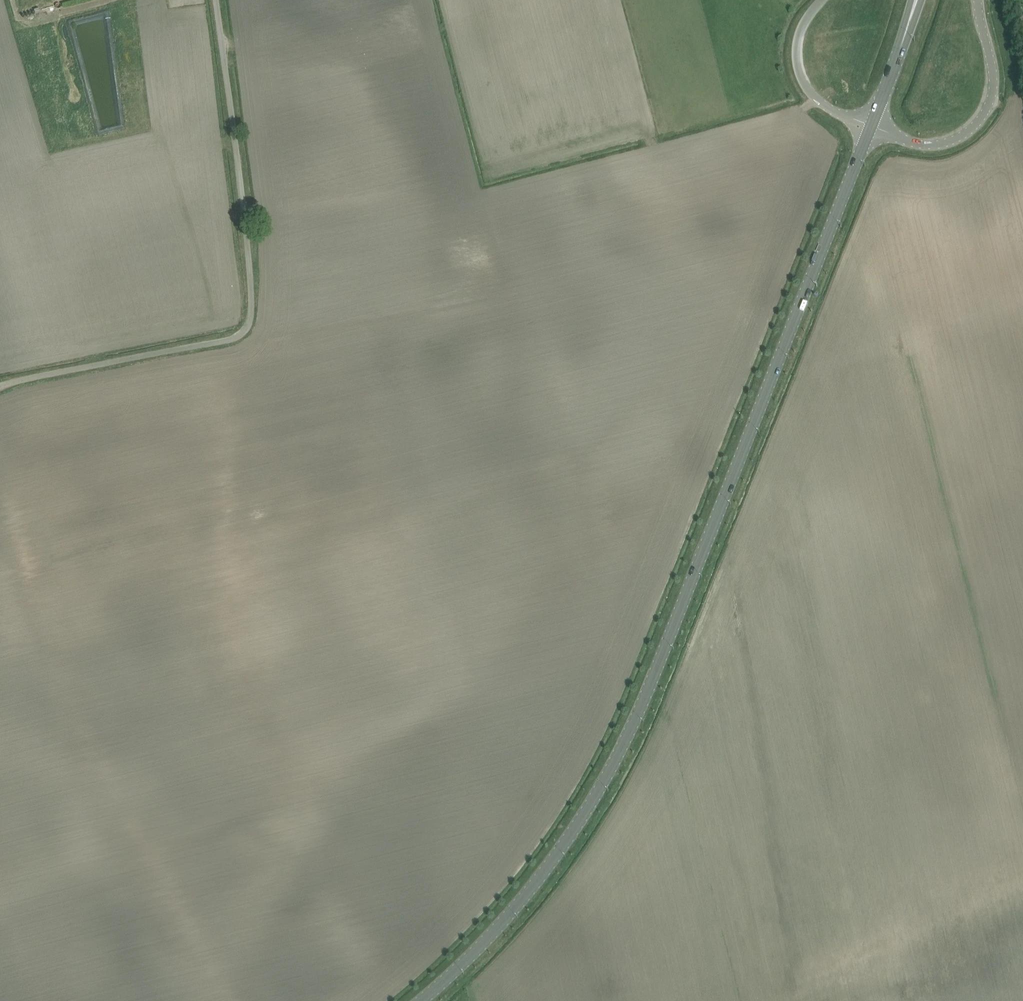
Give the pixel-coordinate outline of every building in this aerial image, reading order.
[(67,19),(54,21),(55,30),(68,28),(67,19)] [(762,419),(771,394),(766,392),(757,417),(762,419)]
